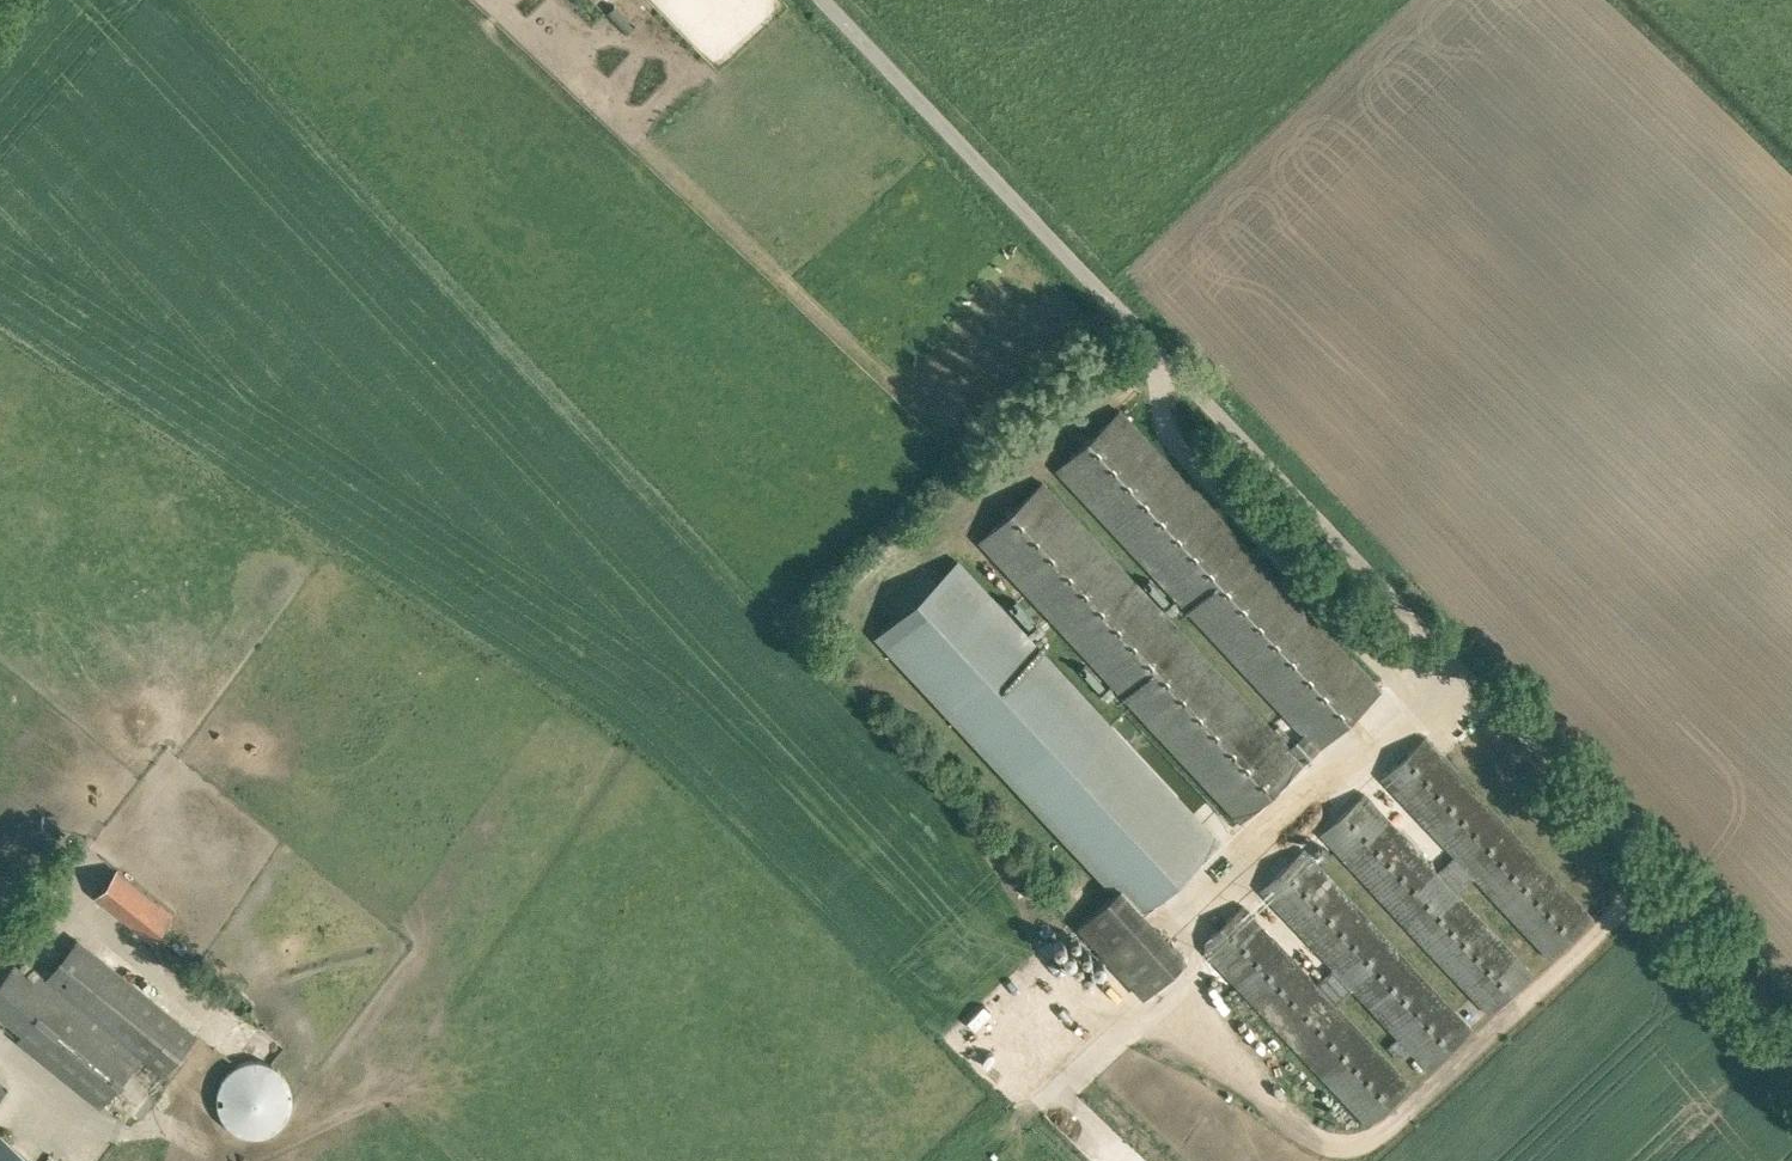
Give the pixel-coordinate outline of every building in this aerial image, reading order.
[(1381,691),(1119,411),(1056,470),(1303,734),(1289,747),(1042,483),(979,542),(1241,822),(1381,691)] [(879,636),(1116,892),(1079,926),(1144,996),(1186,957),(1144,912),(1219,842),(957,563),(879,636)] [(1391,779),(1445,830),(1464,809),(1431,778),(1422,787),(1409,775),(1409,774),(1402,767),(1391,779)] [(1352,812),(1330,833),(1352,856),(1374,835),(1352,812)] [(1391,855),(1400,862),(1418,842),(1400,825),(1391,835),(1401,844),(1391,855)] [(1346,1002),(1361,988),(1435,1068),(1459,1046),(1452,1038),(1470,1022),(1357,899),(1340,914),(1295,865),(1268,890),(1294,919),(1285,927),(1319,965),(1330,955),(1342,968),(1327,981),(1346,1002)] [(182,949),(159,931),(173,913),(117,868),(95,896),(151,940),(140,954),(163,972),(182,949)] [(31,888),(17,877),(8,887),(22,899),(31,888)] [(1454,970),(1498,1014),(1540,971),(1478,910),(1464,924),(1482,942),(1454,970)] [(1212,943),(1229,957),(1245,937),(1228,923),(1212,943)] [(44,977),(38,972),(33,978),(13,962),(0,978),(0,1013),(22,1031),(16,1037),(100,1105),(140,1055),(163,1073),(195,1034),(75,938),(44,977)] [(0,1137),(0,1160),(30,1160),(0,1137)]
